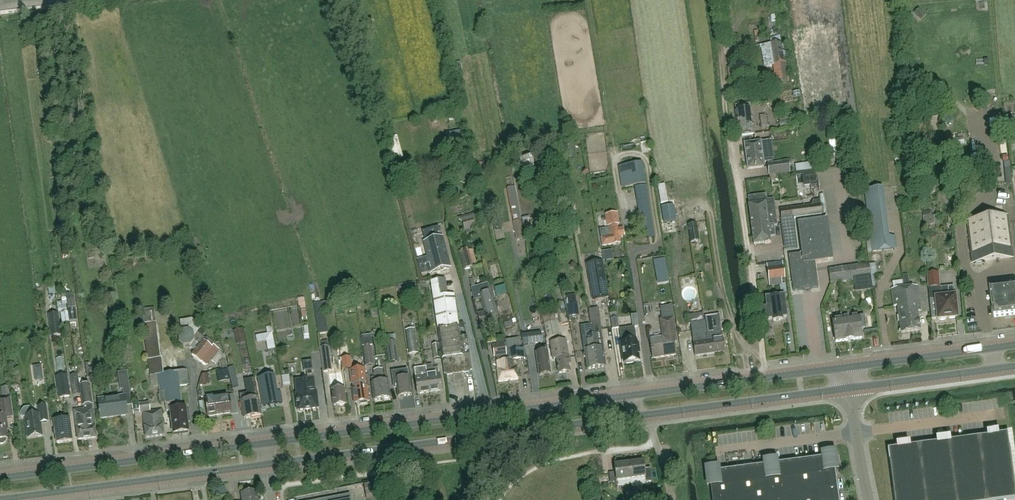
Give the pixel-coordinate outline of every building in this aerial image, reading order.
[(784,64),(780,43),(770,44),(774,65),(784,64)] [(774,65),(773,66),(776,85),(789,83),(785,63),(784,64),(774,65)] [(943,89),(925,91),(925,98),(944,97),(943,89)] [(754,134),(751,109),(736,111),(739,136),(754,134)] [(403,158),(397,136),(385,139),(391,161),(403,158)] [(744,144),(748,169),(764,167),(760,142),(744,144)] [(768,164),(769,174),(789,172),(788,161),(768,164)] [(918,163),(918,173),(930,172),(929,162),(918,163)] [(646,184),(642,163),(618,167),(622,188),(646,184)] [(800,192),(813,189),(812,182),(805,184),(803,173),(797,174),(800,192)] [(508,188),(514,221),(520,220),(514,186),(508,188)] [(866,202),(885,200),(883,188),(865,190),(866,202)] [(820,204),(810,205),(779,209),(781,220),(822,215),(822,214),(826,213),(823,194),(819,195),(819,198),(820,198),(820,204)] [(754,245),(765,243),(765,244),(771,243),(770,238),(775,237),(774,226),(777,225),(775,203),(766,204),(766,203),(749,205),(754,245)] [(676,222),(674,206),(662,208),(664,224),(676,222)] [(610,228),(600,230),(603,246),(620,243),(619,236),(621,236),(620,229),(618,229),(617,224),(619,224),(617,213),(606,214),(608,226),(609,225),(610,228)] [(928,217),(929,224),(937,223),(935,215),(928,217)] [(967,222),(972,262),(1012,257),(1007,217),(967,222)] [(472,218),(462,220),(464,230),(474,227),(472,218)] [(802,253),(788,255),(793,290),(818,287),(814,262),(831,259),(826,219),(798,223),(802,253)] [(524,238),(521,220),(512,222),(516,240),(524,238)] [(691,242),(700,241),(697,224),(688,225),(691,242)] [(871,240),(872,252),(896,249),(894,237),(889,237),(888,225),(869,227),(871,240)] [(442,239),(425,243),(430,263),(425,264),(427,273),(432,271),(432,272),(449,268),(442,239)] [(464,270),(473,267),(468,249),(459,251),(464,270)] [(666,266),(666,257),(657,257),(657,266),(666,266)] [(602,262),(586,265),(592,300),(608,297),(602,262)] [(846,266),(848,281),(853,280),(855,292),(872,289),(869,263),(846,266)] [(768,280),(784,278),(783,266),(767,268),(768,280)] [(836,282),(848,281),(846,266),(828,268),(830,283),(836,283),(836,282)] [(931,316),(937,316),(937,320),(939,320),(940,321),(945,320),(946,319),(957,318),(955,304),(956,302),(956,299),(955,298),(954,296),(953,287),(940,288),(939,287),(938,272),(926,274),(931,316)] [(431,281),(432,287),(444,374),(471,370),(466,336),(460,337),(454,295),(449,296),(446,279),(431,281)] [(432,287),(431,281),(430,282),(430,280),(417,282),(418,289),(432,287)] [(480,299),(484,312),(477,314),(481,328),(496,323),(494,317),(497,316),(490,292),(488,284),(472,289),(475,300),(480,299)] [(497,286),(500,297),(509,295),(506,284),(497,286)] [(909,313),(911,332),(920,331),(917,312),(920,312),(917,286),(903,288),(905,305),(906,309),(907,309),(908,313),(909,313)] [(1010,316),(1014,315),(1014,287),(1007,288),(1010,316)] [(905,305),(903,288),(891,289),(894,307),(897,306),(901,333),(911,332),(909,313),(908,313),(907,309),(906,309),(905,305)] [(991,290),(993,310),(994,318),(1010,316),(1007,288),(991,290)] [(787,317),(784,296),(765,298),(767,308),(762,309),(764,321),(773,319),(773,321),(782,319),(781,318),(787,317)] [(579,316),(578,305),(567,306),(568,317),(579,316)] [(672,306),(660,307),(662,319),(673,317),(672,306)] [(68,308),(69,322),(77,321),(75,307),(68,308)] [(842,314),(844,327),(841,327),(841,329),(844,329),(846,341),(853,340),(861,338),(860,328),(866,327),(864,316),(858,317),(858,316),(850,317),(849,310),(842,311),(842,314)] [(69,322),(67,311),(60,312),(62,323),(69,322)] [(619,327),(616,311),(609,313),(611,329),(619,327)] [(62,335),(59,313),(50,315),(53,337),(62,335)] [(841,329),(841,327),(844,327),(842,314),(836,315),(837,319),(833,320),(836,342),(846,341),(844,329),(841,329)] [(660,319),(663,337),(650,339),(653,359),(676,355),(674,342),(677,342),(673,317),(662,319),(660,319)] [(189,346),(195,351),(203,341),(205,339),(196,332),(201,327),(192,319),(180,320),(181,332),(178,336),(179,343),(184,347),(189,346)] [(713,345),(709,345),(707,335),(706,329),(705,321),(691,323),(692,331),(695,356),(714,353),(713,345)] [(157,374),(163,373),(157,322),(144,324),(151,387),(159,386),(157,374)] [(543,324),(547,338),(558,336),(556,322),(543,324)] [(592,335),(597,368),(606,367),(604,355),(605,354),(604,351),(603,351),(603,348),(601,348),(600,334),(598,324),(591,325),(592,335)] [(597,368),(592,335),(591,325),(581,327),(585,352),(583,354),(584,357),(586,358),(587,369),(597,368)] [(634,327),(620,330),(622,343),(621,343),(624,363),(626,363),(626,364),(633,363),(633,362),(639,361),(638,354),(639,354),(637,341),(636,341),(634,327)] [(233,330),(235,337),(244,334),(243,328),(233,330)] [(405,330),(406,338),(408,354),(417,353),(415,337),(414,329),(405,330)] [(527,332),(520,333),(523,345),(542,343),(541,331),(527,333),(527,332)] [(713,345),(714,353),(724,352),(722,333),(707,335),(709,345),(713,345)] [(507,361),(505,361),(508,380),(518,379),(515,360),(525,358),(524,349),(520,349),(519,340),(506,341),(508,360),(507,360),(507,361)] [(212,348),(203,341),(195,351),(192,355),(201,362),(212,348)] [(386,344),(389,364),(399,363),(396,342),(386,344)] [(497,358),(497,357),(506,356),(505,342),(492,344),(494,358),(497,358)] [(566,342),(556,344),(558,358),(556,358),(558,373),(570,372),(569,364),(571,364),(570,356),(568,356),(566,342)] [(432,345),(434,363),(441,362),(438,344),(432,345)] [(350,357),(344,358),(343,352),(348,351),(347,345),(339,346),(343,370),(352,369),(350,357)] [(363,346),(366,366),(373,366),(370,345),(363,346)] [(216,364),(223,355),(220,353),(221,351),(213,346),(212,348),(201,362),(204,365),(208,364),(211,360),(216,364)] [(329,346),(319,348),(323,372),(332,371),(329,346)] [(547,347),(540,348),(541,352),(536,353),(539,376),(551,374),(547,347)] [(507,361),(507,360),(506,356),(497,357),(497,358),(498,370),(497,370),(499,382),(508,380),(505,361),(507,361)] [(317,409),(318,408),(318,407),(316,393),(317,393),(317,392),(316,392),(315,392),(314,379),(313,379),(312,371),(313,371),(312,362),(312,361),(310,361),(303,362),(304,372),(306,372),(307,379),(295,381),(297,394),(295,394),(297,410),(297,411),(298,411),(317,408),(317,409)] [(37,367),(39,382),(46,381),(44,366),(37,367)] [(426,369),(427,375),(430,393),(442,391),(440,374),(439,374),(438,367),(426,369)] [(367,402),(368,402),(364,369),(351,371),(353,385),(354,384),(355,387),(353,388),(355,403),(360,403),(361,405),(367,404),(367,402)] [(374,378),(371,379),(374,401),(391,398),(388,382),(384,382),(382,369),(373,371),(374,378)] [(430,393),(427,375),(425,376),(424,369),(415,370),(416,377),(415,377),(417,394),(430,393)] [(166,404),(179,402),(181,402),(179,386),(188,385),(186,371),(163,373),(157,374),(159,386),(159,392),(165,392),(166,403),(166,404)] [(408,378),(407,371),(392,373),(394,388),(397,388),(398,397),(412,395),(409,378),(408,378)] [(126,397),(131,396),(128,372),(118,373),(119,382),(122,382),(124,397),(98,400),(100,411),(99,411),(99,414),(100,413),(101,419),(128,415),(126,397)] [(81,395),(78,378),(78,374),(70,375),(73,396),(81,395)] [(199,385),(199,386),(210,384),(208,374),(201,375),(199,385)] [(277,392),(274,374),(260,377),(264,405),(282,402),(280,392),(277,392)] [(56,376),(58,398),(70,396),(67,375),(56,376)] [(330,379),(334,406),(347,404),(344,389),(340,389),(338,377),(330,379)] [(254,379),(245,380),(248,400),(241,402),(244,419),(262,416),(259,398),(258,399),(254,379)] [(81,386),(84,410),(87,440),(97,438),(93,408),(90,385),(81,386)] [(208,416),(232,413),(230,397),(206,401),(208,416)] [(6,440),(8,440),(6,424),(8,424),(7,418),(13,418),(10,399),(0,400),(0,412),(0,416),(0,445),(3,445),(6,443),(6,440)] [(166,404),(166,403),(165,403),(166,411),(170,411),(173,435),(189,433),(186,408),(180,409),(179,402),(166,404)] [(146,438),(155,437),(152,411),(150,411),(149,403),(139,404),(140,413),(143,413),(146,438)] [(21,418),(25,417),(28,439),(42,437),(40,423),(48,422),(46,406),(37,408),(38,415),(34,415),(33,411),(29,408),(24,409),(21,413),(21,418)] [(78,441),(87,440),(84,410),(74,411),(78,441)] [(152,411),(155,437),(165,436),(161,410),(152,411)] [(73,441),(70,419),(54,421),(57,443),(73,441)] [(933,428),(934,436),(948,435),(947,427),(933,428)] [(897,448),(888,449),(894,499),(1010,499),(1014,499),(1014,482),(1013,467),(1009,433),(998,435),(998,437),(989,438),(989,436),(972,439),(959,440),(947,441),(948,444),(944,444),(939,445),(939,443),(907,447),(908,449),(899,450),(899,448),(897,448)] [(894,442),(908,439),(907,433),(893,435),(894,442)] [(832,457),(708,473),(712,499),(838,499),(832,457)] [(629,464),(631,480),(646,478),(644,462),(629,464)] [(631,480),(629,464),(615,466),(616,473),(617,482),(631,480)] [(256,492),(242,494),(243,499),(257,499),(256,492)]
